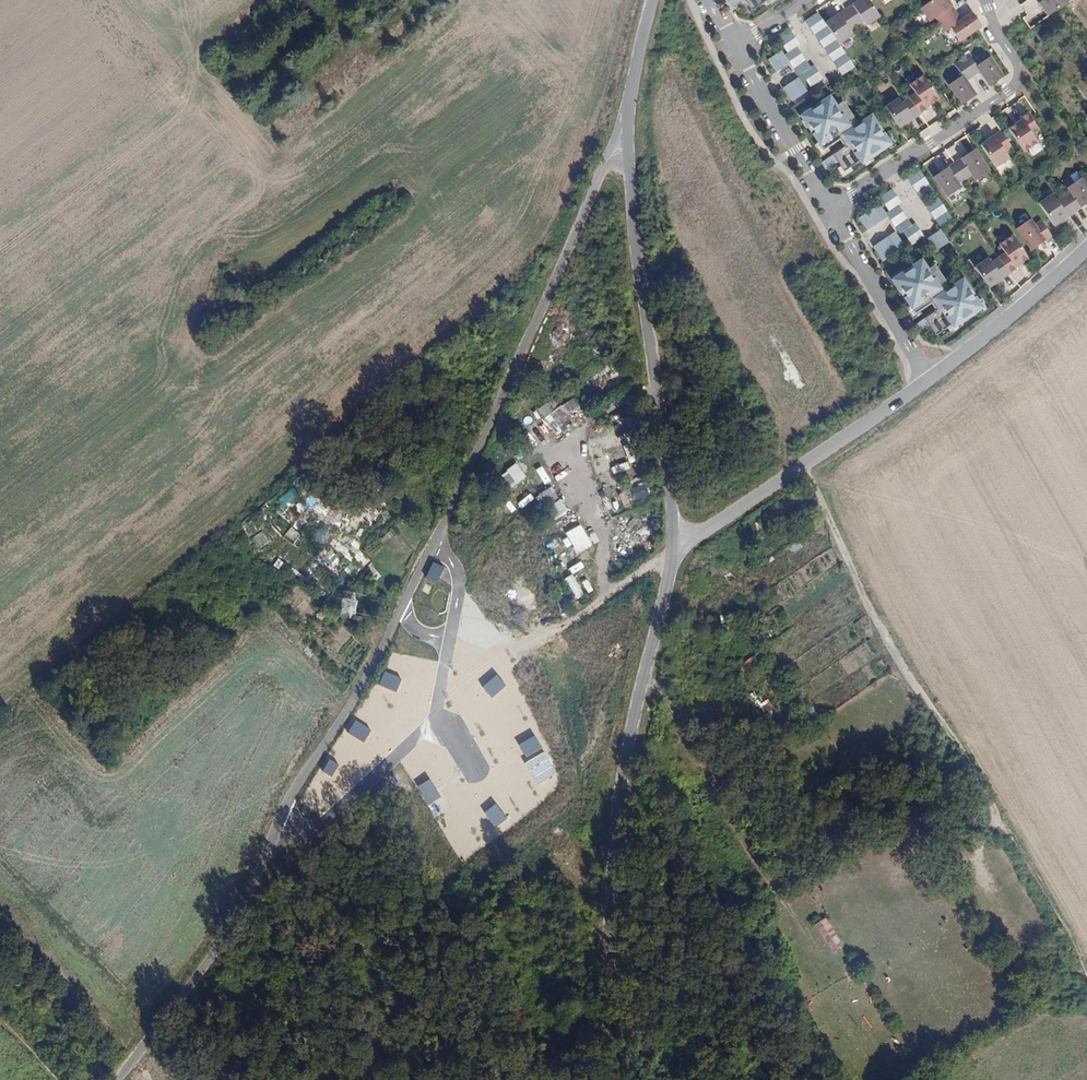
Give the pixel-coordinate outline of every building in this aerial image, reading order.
[(731,3),(736,10),(747,3),(755,14),(767,3),(770,9),(782,0),(736,0),(731,3)] [(869,0),(862,0),(847,10),(860,29),(865,25),(869,30),(882,20),(869,0)] [(950,0),(938,0),(922,11),(932,25),(938,21),(943,28),(960,16),(950,0)] [(1072,2),(1071,0),(1038,0),(1050,20),(1072,2)] [(847,10),(826,26),(842,49),(856,39),(853,33),(860,29),(847,10)] [(826,26),(820,14),(807,22),(844,78),(856,68),(842,49),(826,26)] [(985,29),(974,14),(964,21),(960,16),(943,28),(947,33),(953,31),(962,45),(985,29)] [(803,48),(794,32),(781,41),(789,56),(786,57),(783,53),(771,62),(778,78),(794,69),(801,79),(804,77),(812,91),(825,82),(816,65),(813,69),(799,50),(803,48)] [(1005,78),(991,56),(978,67),(971,58),(965,61),(977,78),(981,75),(990,89),(1005,78)] [(964,107),(978,95),(970,83),(977,78),(965,61),(956,66),(963,77),(950,88),(964,107)] [(940,101),(924,76),(910,86),(916,96),(911,98),(923,118),(926,113),(940,101)] [(809,93),(800,80),(784,90),(794,105),(809,93)] [(840,109),(832,96),(803,117),(826,154),(842,142),(842,138),(858,127),(845,106),(840,109)] [(887,111),(902,132),(915,124),(923,118),(911,98),(903,103),(902,100),(887,111)] [(1041,132),(1030,113),(1010,130),(1026,156),(1041,145),(1036,135),(1041,132)] [(895,149),(874,115),(858,127),(842,138),(842,142),(847,151),(826,165),(830,171),(840,166),(848,175),(861,166),(863,169),(895,149)] [(1014,150),(1003,132),(982,147),(998,172),(1012,162),(1008,155),(1014,150)] [(993,170),(977,149),(958,163),(969,181),(974,177),(978,183),(993,170)] [(964,190),(961,184),(969,181),(958,163),(935,179),(949,200),(964,190)] [(937,192),(922,170),(910,179),(924,201),(937,192)] [(1083,177),(1067,189),(1072,194),(1066,198),(1077,215),(1086,208),(1086,183),(1083,177)] [(881,204),(860,219),(870,234),(891,221),(901,235),(906,233),(915,246),(927,237),(916,224),(913,225),(901,207),(905,204),(894,190),(883,199),(890,211),(888,213),(881,204)] [(1041,207),(1056,230),(1077,215),(1066,198),(1060,202),(1056,196),(1041,207)] [(954,219),(940,199),(929,207),(942,227),(954,219)] [(1056,241),(1044,221),(1036,226),(1031,219),(1017,231),(1033,256),(1056,241)] [(944,230),(929,240),(937,253),(950,243),(944,230)] [(908,247),(897,233),(876,247),(884,261),(908,247)] [(1032,261),(1014,237),(999,248),(1005,256),(999,261),(1009,280),(1016,275),(1032,261)] [(975,269),(987,292),(1009,280),(999,261),(994,264),(992,259),(975,269)] [(934,305),(951,291),(937,269),(933,272),(925,261),(892,282),(917,318),(934,305)] [(986,311),(966,280),(951,291),(934,305),(939,314),(918,327),(923,334),(931,329),(938,339),(951,330),(953,333),(986,311)] [(538,410),(557,437),(588,415),(575,397),(560,407),(554,399),(538,410)] [(617,419),(624,436),(640,429),(633,412),(617,419)] [(522,431),(534,422),(530,417),(518,425),(522,431)] [(527,446),(536,453),(540,448),(532,441),(527,446)] [(618,461),(634,455),(632,448),(616,454),(618,461)] [(502,474),(512,487),(527,476),(517,463),(502,474)] [(552,482),(564,475),(560,469),(549,476),(552,482)] [(524,481),(529,487),(544,477),(540,471),(524,481)] [(646,483),(633,488),(638,500),(651,495),(646,483)] [(552,521),(568,511),(553,486),(536,496),(552,521)] [(619,494),(625,507),(632,504),(626,491),(619,494)] [(613,539),(618,553),(657,538),(648,515),(617,527),(621,537),(613,539)] [(577,554),(593,546),(583,524),(567,532),(577,554)] [(258,546),(269,542),(264,531),(253,535),(258,546)] [(578,563),(591,557),(588,551),(575,557),(578,563)] [(575,599),(585,594),(575,573),(565,578),(575,599)] [(507,592),(517,583),(513,578),(503,587),(507,592)] [(747,579),(736,586),(743,598),(754,591),(747,579)] [(510,597),(522,609),(534,598),(523,586),(510,597)] [(368,599),(343,597),(341,615),(366,617),(368,599)] [(469,641),(458,653),(470,664),(481,652),(469,641)] [(757,654),(738,666),(742,672),(761,660),(757,654)] [(691,797),(696,809),(713,802),(708,790),(691,797)] [(391,879),(400,889),(406,883),(397,874),(391,879)] [(540,902),(548,898),(543,890),(522,903),(527,910),(528,909),(540,902)] [(540,902),(546,911),(553,906),(548,898),(540,902)] [(494,908),(497,912),(506,906),(504,902),(494,908)] [(540,902),(528,909),(534,918),(546,911),(540,902)] [(534,918),(529,922),(531,924),(555,909),(553,906),(546,911),(534,918)] [(529,922),(534,918),(528,909),(527,910),(524,912),(529,922)] [(826,917),(814,925),(833,952),(845,944),(826,917)]
